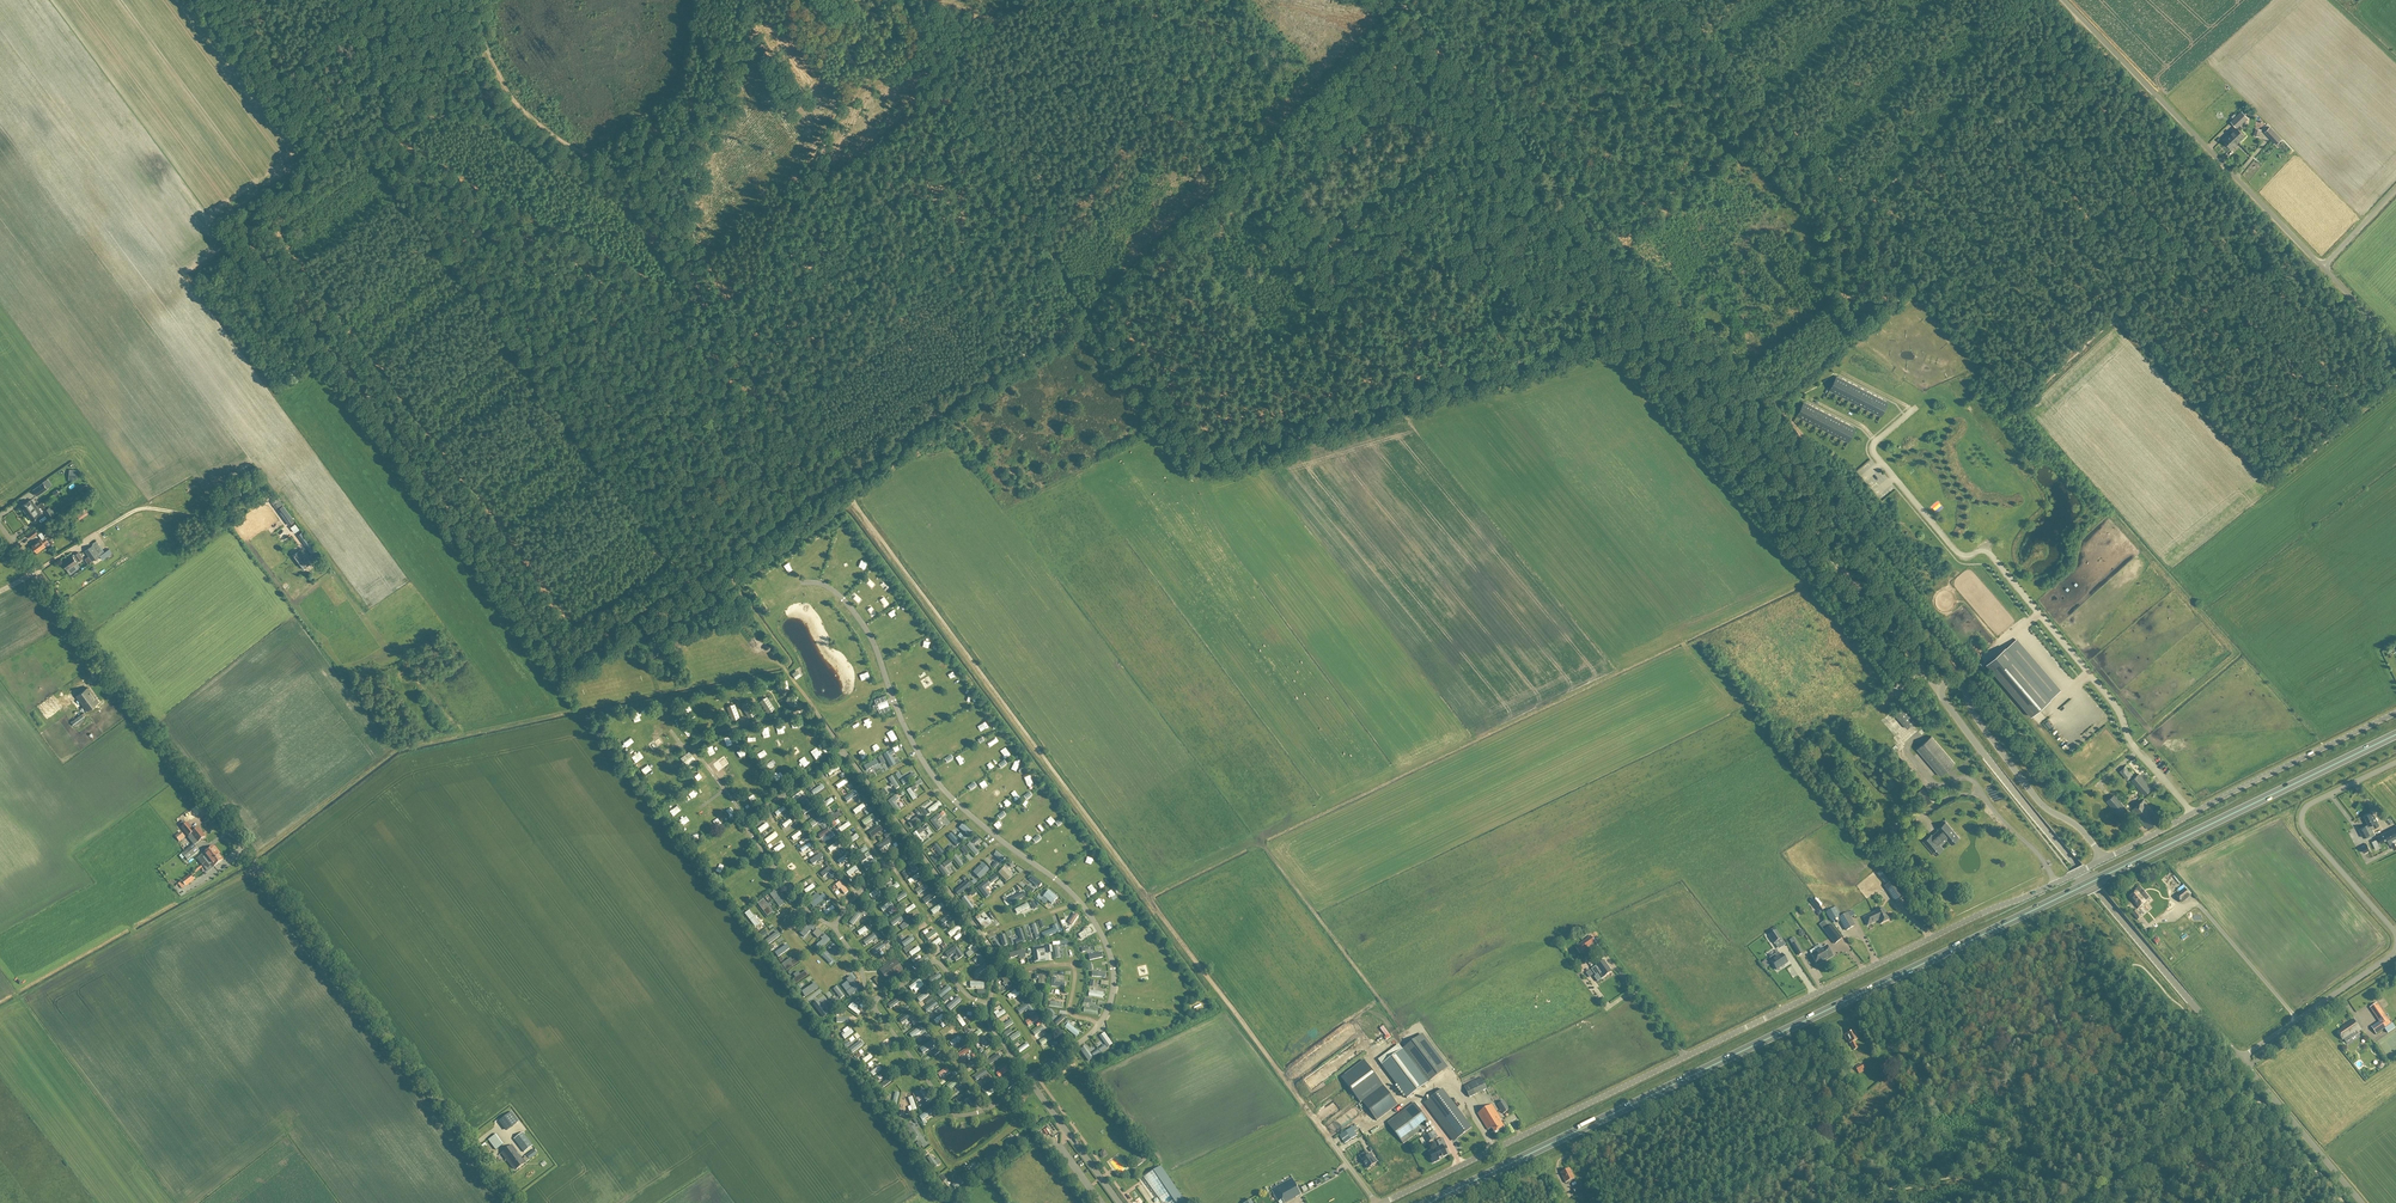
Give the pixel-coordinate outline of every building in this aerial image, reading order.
[(2234,119),(2230,122),(2235,127),(2239,124),(2240,125),(2248,118),(2241,111),(2234,119)] [(2229,134),(2223,140),(2225,143),(2225,144),(2227,147),(2229,146),(2231,149),(2238,143),(2244,136),(2239,130),(2242,127),(2240,125),(2239,124),(2235,127),(2230,131),(2231,132),(2229,134)] [(2276,134),(2272,130),(2268,135),(2265,132),(2264,133),(2276,145),(2277,144),(2281,140),(2276,134)] [(1881,417),(1887,404),(1836,378),(1829,390),(1881,417)] [(1848,442),(1855,429),(1803,403),(1797,416),(1848,442)] [(33,489),(38,495),(47,488),(43,482),(33,489)] [(21,506),(26,514),(36,506),(32,500),(29,501),(21,506)] [(39,515),(41,513),(36,506),(26,514),(32,521),(39,516),(39,515)] [(82,518),(90,511),(86,506),(78,514),(82,518)] [(294,521),(282,506),(277,510),(289,525),(294,521)] [(48,507),(44,510),(48,516),(52,513),(48,507)] [(30,539),(37,534),(35,530),(27,535),(30,539)] [(32,545),(37,553),(47,545),(46,543),(53,538),(48,532),(44,536),(45,538),(41,541),(40,539),(32,545)] [(314,547),(302,532),(295,537),(299,542),(301,541),(309,551),(314,547)] [(92,546),(85,551),(92,561),(99,556),(92,546)] [(302,569),(309,564),(299,550),(292,556),(302,569)] [(79,561),(83,558),(78,552),(74,555),(74,554),(62,563),(67,570),(79,561)] [(892,610),(888,612),(892,620),(896,618),(892,610)] [(915,643),(918,650),(924,647),(921,640),(915,643)] [(1986,665),(2031,717),(2051,700),(2051,699),(2060,691),(2016,640),(2006,648),(1996,656),(1986,665)] [(76,696),(87,711),(91,707),(92,709),(95,707),(94,705),(98,702),(88,688),(76,696)] [(891,710),(885,695),(875,699),(875,700),(876,703),(873,704),(875,710),(878,709),(880,713),(891,710)] [(61,708),(52,697),(39,707),(47,718),(61,708)] [(1907,729),(1917,721),(1904,706),(1895,715),(1907,729)] [(70,723),(74,728),(86,720),(82,715),(70,723)] [(793,717),(793,726),(801,726),(800,717),(793,717)] [(763,733),(769,731),(767,724),(761,726),(763,733)] [(814,744),(819,740),(815,734),(810,738),(814,744)] [(1940,777),(1955,764),(1931,737),(1917,750),(1940,777)] [(893,750),(883,755),(890,767),(896,764),(891,756),(895,754),(893,750)] [(691,756),(691,755),(689,752),(680,758),(683,762),(681,763),(684,767),(686,766),(689,770),(697,763),(695,760),(694,760),(691,756)] [(882,753),(875,758),(878,764),(883,773),(890,769),(882,753)] [(864,765),(866,770),(878,764),(875,759),(864,765)] [(827,769),(830,774),(841,770),(838,764),(827,769)] [(914,766),(907,769),(909,774),(911,776),(917,773),(914,766)] [(2133,775),(2126,767),(2120,771),(2127,780),(2133,775)] [(694,775),(697,781),(704,778),(701,772),(694,775)] [(893,774),(886,778),(890,785),(885,788),(888,792),(900,785),(893,774)] [(1026,784),(1032,782),(1030,774),(1024,775),(1026,784)] [(2138,774),(2132,780),(2144,795),(2151,789),(2138,774)] [(846,778),(836,784),(839,789),(849,783),(846,778)] [(816,794),(825,787),(822,783),(813,790),(816,794)] [(907,788),(913,799),(916,797),(910,786),(907,788)] [(796,801),(805,795),(802,790),(793,796),(796,801)] [(848,801),(851,800),(853,803),(859,799),(854,790),(844,796),(848,801)] [(1042,792),(1037,794),(1040,800),(1045,798),(1042,792)] [(896,795),(888,801),(896,813),(901,809),(895,802),(899,799),(896,795)] [(2120,816),(2127,810),(2114,795),(2107,801),(2120,816)] [(822,804),(825,808),(835,801),(832,797),(822,804)] [(2148,830),(2158,821),(2155,816),(2153,813),(2154,812),(2144,800),(2131,810),(2140,821),(2141,821),(2148,830)] [(853,810),(857,814),(867,807),(863,802),(853,810)] [(778,816),(787,810),(784,806),(775,812),(778,816)] [(804,808),(806,816),(811,815),(812,817),(815,816),(812,809),(811,809),(810,806),(804,808)] [(1050,811),(1054,817),(1059,813),(1055,807),(1050,811)] [(2364,816),(2368,825),(2371,830),(2372,829),(2379,826),(2376,822),(2377,821),(2374,817),(2373,817),(2371,812),(2364,816)] [(874,814),(863,820),(865,825),(877,819),(874,814)] [(939,814),(930,821),(938,831),(943,827),(938,821),(942,818),(939,814)] [(818,820),(821,819),(821,815),(811,817),(812,825),(818,824),(818,820)] [(689,817),(681,822),(684,826),(691,821),(689,817)] [(783,821),(785,826),(793,823),(791,818),(783,821)] [(996,819),(993,823),(1001,831),(1005,827),(996,819)] [(710,820),(706,823),(711,830),(715,827),(710,820)] [(849,821),(839,827),(841,831),(851,824),(849,821)] [(760,831),(770,826),(767,822),(758,827),(760,831)] [(198,828),(194,832),(187,823),(182,827),(188,836),(191,834),(198,842),(205,837),(198,828)] [(1951,845),(1959,839),(1946,823),(1938,830),(1939,831),(1932,836),(1931,835),(1923,842),(1935,856),(1943,849),(1940,845),(1946,840),(1951,845)] [(2372,829),(2371,830),(2368,825),(2365,827),(2365,826),(2359,830),(2363,838),(2365,837),(2366,839),(2375,835),(2372,829)] [(789,830),(791,834),(800,829),(798,826),(789,830)] [(821,838),(830,832),(828,828),(819,834),(821,838)] [(2395,836),(2395,830),(2395,828),(2383,834),(2381,835),(2385,842),(2388,840),(2395,836)] [(774,832),(770,835),(768,832),(763,835),(768,842),(777,837),(774,832)] [(847,839),(851,844),(860,837),(856,833),(847,839)] [(795,839),(798,844),(807,840),(805,834),(795,839)] [(2376,840),(2372,842),(2376,850),(2380,848),(2376,840)] [(783,842),(774,847),(776,851),(785,846),(783,842)] [(809,842),(802,849),(806,854),(814,847),(809,842)] [(2361,847),(2364,853),(2369,850),(2366,844),(2361,847)] [(199,851),(194,845),(182,854),(187,860),(199,851)] [(211,863),(214,867),(223,860),(216,851),(217,850),(214,847),(213,847),(212,847),(204,854),(206,856),(203,858),(209,865),(211,863)] [(173,861),(182,855),(180,852),(171,859),(173,861)] [(785,861),(793,856),(791,852),(783,857),(785,861)] [(841,864),(848,859),(845,854),(838,859),(841,864)] [(911,859),(907,861),(912,870),(916,868),(911,859)] [(789,868),(792,872),(800,866),(797,862),(789,868)] [(945,873),(953,868),(950,864),(946,868),(942,863),(939,865),(945,873)] [(845,871),(849,876),(859,869),(855,864),(845,871)] [(982,870),(976,876),(979,879),(989,870),(983,864),(980,867),(982,870)] [(835,873),(829,866),(820,873),(823,877),(828,873),(831,876),(835,873)] [(1005,868),(998,873),(1006,881),(1012,876),(1005,868)] [(1877,874),(1888,886),(1893,881),(1882,869),(1877,874)] [(918,871),(907,877),(910,883),(921,877),(918,871)] [(797,878),(800,882),(808,876),(805,872),(797,878)] [(185,886),(194,879),(190,875),(182,882),(185,886)] [(1031,875),(1028,878),(1040,887),(1042,883),(1031,875)] [(835,882),(839,888),(840,887),(845,893),(849,891),(840,878),(835,882)] [(813,882),(806,887),(809,891),(816,886),(813,882)] [(986,882),(977,888),(985,898),(990,895),(984,889),(989,886),(986,882)] [(923,885),(916,889),(919,894),(926,889),(923,885)] [(878,886),(869,893),(873,897),(881,890),(878,886)] [(1903,898),(1895,886),(1887,891),(1895,903),(1903,898)] [(1107,891),(1110,896),(1115,892),(1111,887),(1107,891)] [(1043,896),(1052,903),(1058,896),(1049,889),(1043,896)] [(2181,903),(2190,896),(2185,889),(2176,897),(2181,903)] [(2139,909),(2146,902),(2137,891),(2130,898),(2139,909)] [(827,898),(824,894),(811,903),(814,908),(827,898)] [(880,906),(884,911),(893,904),(890,899),(880,906)] [(905,908),(907,912),(916,906),(913,902),(905,908)] [(934,912),(942,906),(940,903),(931,909),(934,912)] [(827,914),(835,908),(833,904),(824,909),(827,914)] [(1879,920),(1879,921),(1881,924),(1889,920),(1883,909),(1875,913),(1879,920)] [(849,920),(854,923),(861,914),(856,910),(849,920)] [(2138,921),(2142,917),(2137,910),(2132,914),(2138,921)] [(1070,921),(1074,924),(1080,914),(1075,912),(1070,921)] [(898,923),(904,918),(900,913),(894,918),(898,923)] [(1875,913),(1864,918),(1868,926),(1879,921),(1879,920),(1875,913)] [(756,923),(762,919),(758,914),(752,919),(756,923)] [(980,914),(975,918),(984,930),(989,926),(980,914)] [(1854,926),(1847,914),(1839,919),(1846,931),(1854,926)] [(858,929),(861,934),(863,933),(865,936),(870,934),(865,925),(858,929)] [(950,934),(958,929),(956,925),(948,930),(950,934)] [(1058,926),(1041,932),(1044,938),(1061,932),(1058,926)] [(1824,931),(1835,944),(1841,939),(1831,926),(1824,931)] [(1081,939),(1092,932),(1089,928),(1079,935),(1081,939)] [(928,938),(938,933),(936,930),(926,935),(928,938)] [(1769,935),(1774,943),(1781,939),(1776,931),(1769,935)] [(874,932),(864,938),(867,944),(877,937),(874,932)] [(905,943),(914,939),(912,935),(903,939),(905,943)] [(931,941),(934,946),(939,943),(938,941),(941,939),(939,936),(931,941)] [(1579,953),(1595,942),(1591,936),(1575,948),(1579,953)] [(1836,944),(1839,948),(1845,943),(1842,939),(1836,944)] [(1803,953),(1797,943),(1793,945),(1799,956),(1803,953)] [(912,955),(921,949),(918,944),(909,950),(912,955)] [(835,945),(829,948),(833,955),(839,952),(835,945)] [(963,957),(956,946),(945,953),(948,958),(955,953),(959,959),(963,957)] [(974,946),(966,952),(969,956),(977,949),(974,946)] [(1817,965),(1833,957),(1827,946),(1822,949),(1820,946),(1809,952),(1817,965)] [(818,955),(822,961),(828,957),(824,951),(818,955)] [(1784,965),(1787,963),(1782,955),(1780,956),(1778,953),(1770,958),(1772,961),(1771,962),(1777,970),(1783,966),(1782,965),(1784,964),(1784,965)] [(985,962),(981,955),(973,960),(975,963),(977,962),(979,965),(985,962)] [(809,970),(814,968),(811,959),(805,961),(809,970)] [(880,972),(887,981),(902,970),(896,961),(880,972)] [(1604,961),(1596,967),(1599,972),(1595,975),(1596,977),(1595,978),(1597,982),(1599,981),(1612,972),(1604,961)] [(975,969),(978,974),(984,969),(981,965),(975,969)] [(801,967),(794,972),(798,978),(805,974),(801,967)] [(935,980),(942,976),(940,972),(932,976),(935,980)] [(1040,973),(1039,984),(1045,985),(1047,974),(1040,973)] [(860,989),(850,976),(846,980),(852,987),(846,992),(849,997),(860,989)] [(919,987),(924,983),(918,976),(908,986),(912,990),(917,985),(919,987)] [(1057,978),(1052,978),(1051,987),(1065,989),(1066,983),(1057,982),(1057,978)] [(949,985),(941,990),(943,994),(951,988),(949,985)] [(1018,999),(1022,996),(1015,988),(1007,994),(1011,999),(1015,995),(1018,999)] [(921,1000),(928,995),(924,990),(917,995),(921,1000)] [(898,995),(888,1003),(891,1007),(901,999),(898,995)] [(857,1012),(859,1009),(856,1006),(858,1004),(852,999),(848,1004),(857,1012)] [(817,1002),(813,1005),(823,1018),(829,1013),(825,1009),(824,1010),(817,1002)] [(1032,1008),(1031,1006),(1028,1007),(1026,1004),(1018,1008),(1021,1013),(1032,1008)] [(2376,1034),(2390,1025),(2376,1004),(2370,1008),(2380,1022),(2372,1028),(2376,1034)] [(998,1017),(1006,1013),(1003,1007),(995,1011),(998,1017)] [(910,1011),(899,1019),(902,1024),(909,1018),(912,1022),(916,1020),(910,1011)] [(956,1014),(961,1023),(964,1021),(959,1012),(956,1014)] [(1036,1012),(1026,1020),(1029,1025),(1040,1017),(1036,1012)] [(1002,1025),(1005,1029),(1014,1023),(1011,1019),(1002,1025)] [(1067,1020),(1064,1024),(1075,1034),(1079,1030),(1067,1020)] [(2350,1036),(2360,1030),(2352,1020),(2341,1028),(2342,1029),(2336,1033),(2341,1040),(2349,1035),(2350,1036)] [(1036,1035),(1047,1028),(1044,1022),(1033,1029),(1036,1035)] [(951,1023),(942,1029),(945,1033),(954,1027),(951,1023)] [(848,1024),(842,1027),(844,1030),(841,1032),(845,1037),(853,1031),(848,1024)] [(913,1037),(923,1029),(921,1026),(910,1033),(913,1037)] [(1011,1036),(1014,1040),(1021,1034),(1019,1030),(1011,1036)] [(1090,1061),(1115,1045),(1105,1030),(1098,1034),(1104,1043),(1091,1051),(1086,1044),(1081,1047),(1090,1061)] [(1858,1049),(1854,1042),(1858,1040),(1854,1031),(1844,1036),(1846,1040),(1848,1039),(1850,1044),(1854,1051),(1858,1049)] [(949,1038),(953,1045),(962,1040),(959,1034),(949,1038)] [(1043,1045),(1053,1041),(1050,1034),(1040,1039),(1043,1045)] [(1407,1098),(1428,1083),(1447,1069),(1422,1035),(1382,1064),(1407,1098)] [(851,1043),(854,1049),(863,1044),(861,1039),(851,1043)] [(933,1047),(931,1043),(934,1042),(933,1040),(921,1046),(923,1052),(933,1047)] [(1027,1041),(1018,1049),(1021,1052),(1030,1045),(1027,1041)] [(957,1051),(961,1057),(967,1052),(966,1051),(969,1049),(965,1044),(957,1051)] [(865,1061),(873,1056),(870,1051),(862,1057),(865,1061)] [(992,1064),(1001,1056),(998,1052),(988,1059),(992,1064)] [(974,1065),(973,1063),(975,1062),(973,1058),(966,1063),(970,1068),(974,1065)] [(1398,1105),(1383,1086),(1364,1061),(1341,1078),(1360,1103),(1362,1102),(1377,1121),(1398,1105)] [(873,1075),(882,1068),(879,1063),(870,1070),(873,1075)] [(1855,1067),(1858,1072),(1864,1069),(1862,1064),(1855,1067)] [(946,1065),(938,1071),(942,1076),(950,1070),(946,1065)] [(1862,1079),(1869,1076),(1867,1069),(1859,1072),(1862,1079)] [(983,1078),(988,1076),(985,1070),(976,1074),(978,1079),(983,1076),(983,1078)] [(1010,1083),(1005,1077),(1001,1080),(1008,1090),(1019,1082),(1016,1078),(1010,1083)] [(1470,1097),(1475,1095),(1487,1089),(1481,1078),(1464,1086),(1470,1097)] [(988,1094),(996,1090),(994,1086),(986,1090),(988,1094)] [(1443,1090),(1424,1103),(1446,1133),(1450,1130),(1457,1139),(1472,1128),(1443,1090)] [(912,1094),(908,1095),(912,1107),(916,1105),(912,1094)] [(1503,1114),(1510,1110),(1504,1101),(1497,1105),(1503,1114)] [(1414,1103),(1387,1123),(1403,1144),(1420,1131),(1422,1134),(1427,1129),(1425,1126),(1429,1123),(1414,1103)] [(1495,1133),(1504,1127),(1500,1121),(1501,1120),(1492,1105),(1477,1114),(1488,1130),(1491,1128),(1495,1133)] [(925,1117),(933,1113),(930,1109),(923,1114),(925,1117)] [(509,1114),(500,1121),(507,1130),(516,1123),(518,1122),(511,1112),(509,1114)] [(911,1130),(919,1141),(923,1139),(914,1128),(911,1130)] [(1345,1144),(1357,1136),(1352,1128),(1340,1136),(1345,1144)] [(1434,1131),(1423,1137),(1426,1143),(1438,1136),(1434,1131)] [(496,1132),(488,1138),(496,1148),(504,1142),(496,1132)] [(524,1153),(533,1146),(523,1133),(514,1139),(524,1153)] [(1442,1157),(1447,1155),(1443,1147),(1446,1145),(1442,1138),(1437,1141),(1440,1147),(1428,1152),(1431,1157),(1430,1158),(1432,1163),(1439,1160),(1439,1159),(1442,1157),(1442,1158),(1443,1158),(1442,1157)] [(506,1159),(507,1161),(513,1156),(517,1153),(512,1146),(502,1153),(506,1159)] [(529,1160),(537,1154),(534,1150),(526,1156),(529,1160)] [(1359,1157),(1368,1169),(1377,1162),(1371,1154),(1369,1155),(1366,1151),(1359,1157)] [(516,1170),(525,1164),(517,1153),(513,1156),(507,1161),(513,1169),(514,1168),(516,1170)] [(1117,1171),(1120,1175),(1127,1169),(1124,1166),(1117,1171)] [(1144,1178),(1162,1202),(1180,1202),(1183,1201),(1184,1200),(1161,1166),(1144,1178)] [(1565,1183),(1574,1179),(1569,1169),(1560,1173),(1565,1183)] [(959,1185),(965,1182),(962,1177),(956,1180),(959,1185)] [(1278,1202),(1282,1200),(1284,1202),(1285,1202),(1301,1194),(1292,1178),(1271,1190),(1278,1202)] [(1588,1199),(1585,1193),(1578,1196),(1581,1202),(1582,1202),(1590,1202),(1588,1199)]
